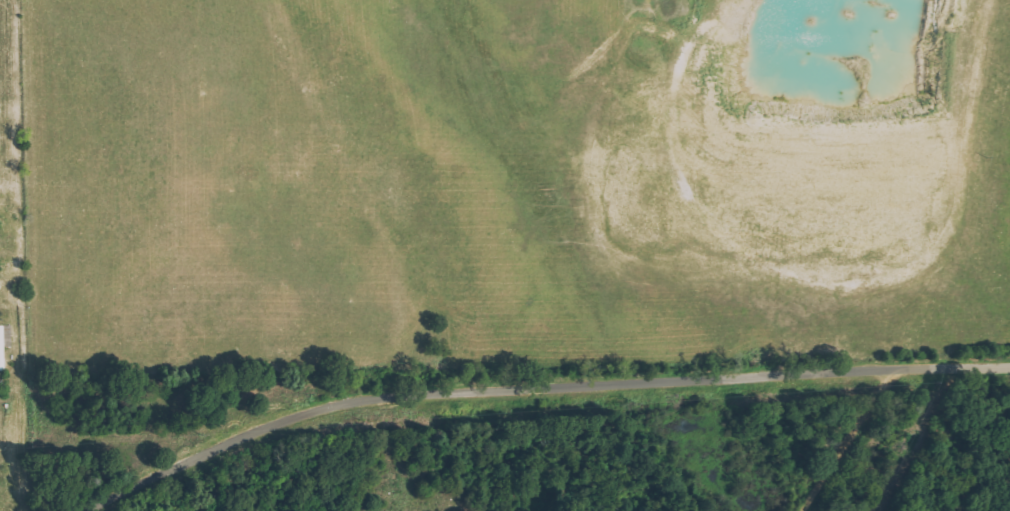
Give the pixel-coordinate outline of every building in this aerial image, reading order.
[(17,260),(6,260),(7,273),(17,273),(17,260)]
